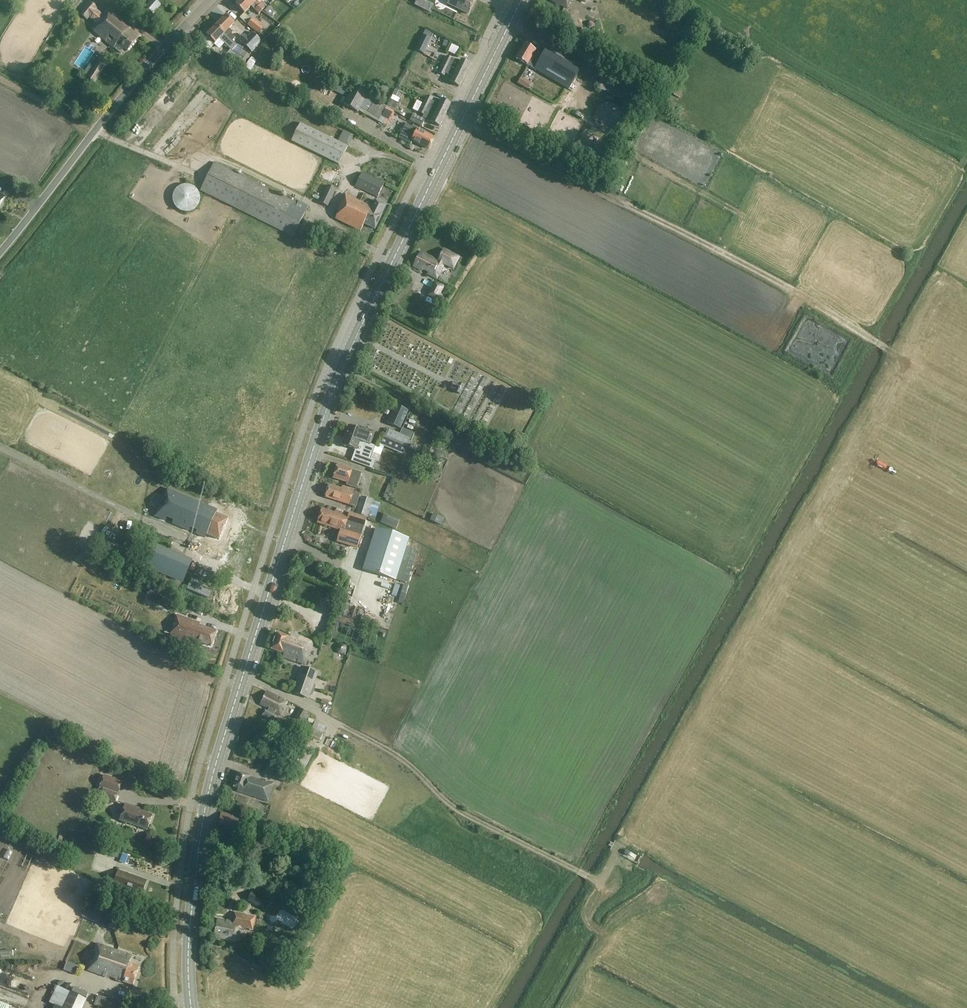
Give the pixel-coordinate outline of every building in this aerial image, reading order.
[(247,26),(258,36),(264,28),(252,19),(251,21),(244,13),(250,7),(258,15),(260,13),(247,0),(241,0),(235,6),(244,14),(239,19),(247,26)] [(260,13),(264,8),(256,1),(257,0),(247,0),(260,13)] [(447,5),(468,15),(475,0),(474,0),(449,0),(447,5)] [(550,2),(566,10),(571,0),(551,0),(550,2)] [(80,14),(87,20),(88,18),(96,25),(91,30),(113,48),(120,54),(124,49),(127,51),(139,36),(131,29),(128,30),(123,26),(125,23),(108,9),(103,16),(95,10),(97,8),(90,2),(80,14)] [(268,7),(264,12),(269,17),(274,13),(268,7)] [(64,12),(60,20),(64,23),(69,15),(64,12)] [(235,39),(227,31),(234,24),(226,16),(215,27),(231,42),(232,41),(235,39)] [(268,32),(273,26),(262,16),(257,22),(268,32)] [(229,45),(228,47),(232,51),(237,46),(232,41),(231,42),(215,27),(206,36),(214,44),(221,37),(229,45)] [(252,33),(242,43),(251,52),(261,42),(252,33)] [(414,49),(422,54),(424,55),(431,40),(422,35),(420,41),(414,49)] [(555,47),(590,67),(594,60),(559,39),(555,47)] [(515,59),(552,80),(566,89),(568,90),(582,66),(548,46),(539,61),(532,57),(535,51),(524,44),(515,59)] [(239,68),(240,65),(242,63),(245,65),(250,56),(247,54),(247,53),(242,50),(238,56),(233,53),(230,58),(226,56),(225,58),(239,68)] [(105,67),(102,65),(105,59),(101,57),(97,62),(96,61),(93,68),(89,65),(82,76),(94,84),(105,67)] [(447,57),(442,65),(464,76),(469,65),(460,60),(459,63),(447,57)] [(445,74),(452,77),(449,83),(458,87),(464,76),(442,65),(438,74),(443,77),(445,74)] [(657,76),(646,68),(642,75),(653,81),(657,76)] [(604,72),(598,91),(634,103),(640,84),(604,72)] [(357,113),(357,112),(358,110),(360,108),(368,113),(366,115),(378,122),(381,116),(388,121),(393,114),(385,109),(385,108),(386,107),(367,95),(352,87),(346,98),(343,105),(357,113)] [(663,102),(669,91),(663,88),(657,100),(663,102)] [(393,95),(390,100),(398,104),(401,100),(393,95)] [(427,96),(421,107),(443,118),(450,104),(441,100),(438,105),(431,101),(432,99),(427,96)] [(422,118),(430,122),(430,123),(439,127),(443,118),(421,107),(418,113),(424,116),(422,118)] [(150,137),(167,119),(158,111),(142,129),(150,137)] [(399,125),(408,119),(403,111),(394,117),(399,125)] [(409,121),(418,126),(422,128),(425,121),(422,119),(413,114),(409,121)] [(343,131),(337,142),(300,124),(291,142),(338,165),(347,147),(353,137),(343,131)] [(402,131),(401,134),(399,139),(411,145),(412,142),(428,150),(434,139),(412,127),(406,124),(402,131)] [(213,164),(200,190),(293,237),(307,208),(298,203),(296,205),(213,164)] [(361,173),(355,187),(377,198),(383,184),(361,173)] [(199,199),(199,198),(199,197),(198,196),(198,195),(198,193),(197,192),(197,191),(196,190),(196,189),(195,189),(194,188),(193,187),(192,186),(191,186),(189,185),(188,185),(186,185),(185,185),(184,185),(183,185),(182,185),(181,185),(180,186),(178,186),(177,187),(177,188),(176,189),(175,189),(174,190),(174,191),(173,192),(173,194),(172,195),(172,196),(172,197),(172,198),(172,199),(172,200),(172,202),(173,203),(173,204),(174,205),(174,206),(175,207),(176,208),(177,208),(177,209),(178,210),(180,210),(181,211),(182,211),(183,211),(185,212),(186,212),(188,211),(189,211),(190,211),(191,210),(192,210),(193,209),(194,208),(195,208),(196,207),(196,206),(197,205),(197,204),(198,203),(198,202),(198,200),(199,199)] [(320,204),(327,207),(335,190),(327,186),(320,204)] [(338,212),(334,219),(359,232),(363,225),(374,230),(381,216),(385,207),(374,201),(371,208),(344,195),(336,211),(338,212)] [(421,253),(413,267),(421,272),(423,269),(428,272),(427,275),(436,280),(444,266),(453,271),(459,259),(444,250),(438,262),(421,253)] [(437,302),(444,287),(434,284),(426,296),(437,302)] [(468,398),(476,401),(491,373),(483,369),(468,398)] [(493,372),(481,398),(489,401),(501,375),(493,372)] [(469,387),(472,382),(465,378),(462,383),(469,387)] [(454,383),(451,388),(456,391),(455,392),(459,395),(464,387),(459,384),(458,386),(454,383)] [(495,409),(500,397),(495,394),(489,407),(495,409)] [(395,405),(387,424),(400,430),(408,411),(395,405)] [(418,414),(414,428),(420,429),(424,415),(418,414)] [(363,429),(362,432),(348,427),(344,437),(371,446),(371,445),(375,433),(374,433),(363,429)] [(380,445),(404,455),(410,438),(387,429),(380,445)] [(341,447),(356,452),(352,463),(372,470),(374,462),(370,460),(373,453),(381,456),(383,450),(371,445),(371,446),(344,437),(341,447)] [(361,474),(352,471),(352,470),(346,468),(346,467),(339,465),(339,466),(337,465),(333,478),(347,483),(346,486),(355,489),(361,474)] [(369,482),(372,470),(365,468),(362,480),(369,482)] [(325,498),(342,504),(356,508),(360,495),(354,493),(354,490),(343,486),(341,489),(329,486),(325,498)] [(159,508),(155,517),(165,521),(167,518),(173,521),(172,524),(189,531),(191,528),(197,531),(196,534),(197,535),(209,507),(167,489),(163,498),(167,500),(163,510),(159,508)] [(356,515),(367,518),(375,521),(381,504),(373,501),(361,497),(357,507),(356,515)] [(209,507),(197,535),(205,538),(206,535),(219,540),(228,519),(215,514),(217,510),(209,507)] [(322,510),(317,524),(340,532),(337,540),(358,546),(367,520),(349,514),(349,516),(336,512),(335,514),(322,510)] [(382,519),(380,523),(392,528),(396,530),(398,525),(382,519)] [(406,548),(409,541),(376,530),(363,571),(396,582),(396,581),(406,584),(417,552),(406,548)] [(149,546),(141,564),(183,582),(191,564),(149,546)] [(365,611),(370,616),(376,611),(372,606),(365,611)] [(199,623),(186,618),(176,615),(169,635),(199,646),(200,643),(210,647),(216,632),(199,626),(199,623)] [(276,633),(270,650),(284,655),(283,658),(304,666),(312,643),(290,635),(289,637),(276,633)] [(300,669),(292,693),(308,698),(316,675),(300,669)] [(266,693),(260,706),(269,710),(267,713),(265,711),(262,718),(274,724),(277,717),(274,716),(274,714),(281,717),(287,703),(266,693)] [(299,729),(309,713),(299,710),(291,724),(299,729)] [(318,743),(322,735),(327,723),(317,718),(313,725),(309,723),(307,727),(305,726),(301,735),(318,743)] [(238,772),(232,787),(237,788),(236,792),(267,803),(273,786),(254,779),(254,781),(248,779),(249,776),(238,772)] [(114,804),(115,803),(123,782),(104,775),(97,797),(99,797),(99,799),(114,804)] [(125,804),(119,821),(146,831),(151,816),(134,810),(135,808),(125,804)] [(220,814),(219,826),(222,826),(221,830),(228,831),(228,830),(230,830),(230,831),(242,833),(244,817),(220,814)] [(97,852),(107,856),(111,845),(101,842),(97,852)] [(633,844),(630,854),(639,856),(642,847),(633,844)] [(118,871),(112,886),(130,892),(131,891),(141,895),(146,882),(118,871)] [(253,889),(261,889),(261,881),(253,882),(253,889)] [(251,892),(247,903),(263,911),(268,901),(275,904),(278,899),(272,894),(270,896),(263,892),(260,896),(251,892)] [(214,935),(240,940),(241,929),(252,930),(254,918),(245,916),(233,913),(231,923),(217,920),(214,935)] [(111,919),(102,915),(97,925),(107,929),(111,919)] [(89,963),(86,971),(107,978),(109,975),(115,978),(114,981),(131,987),(138,968),(128,964),(131,957),(96,944),(93,952),(96,956),(94,962),(89,963)] [(77,958),(74,965),(83,969),(85,961),(77,958)] [(31,968),(33,961),(25,959),(24,966),(31,968)] [(28,1005),(30,999),(34,1001),(36,996),(37,996),(44,976),(23,969),(20,979),(14,977),(16,973),(6,969),(2,978),(0,978),(0,995),(28,1005)] [(61,1007),(83,1007),(87,999),(69,991),(61,1007)] [(97,996),(93,1006),(98,1007),(118,1007),(120,1003),(97,996)]
